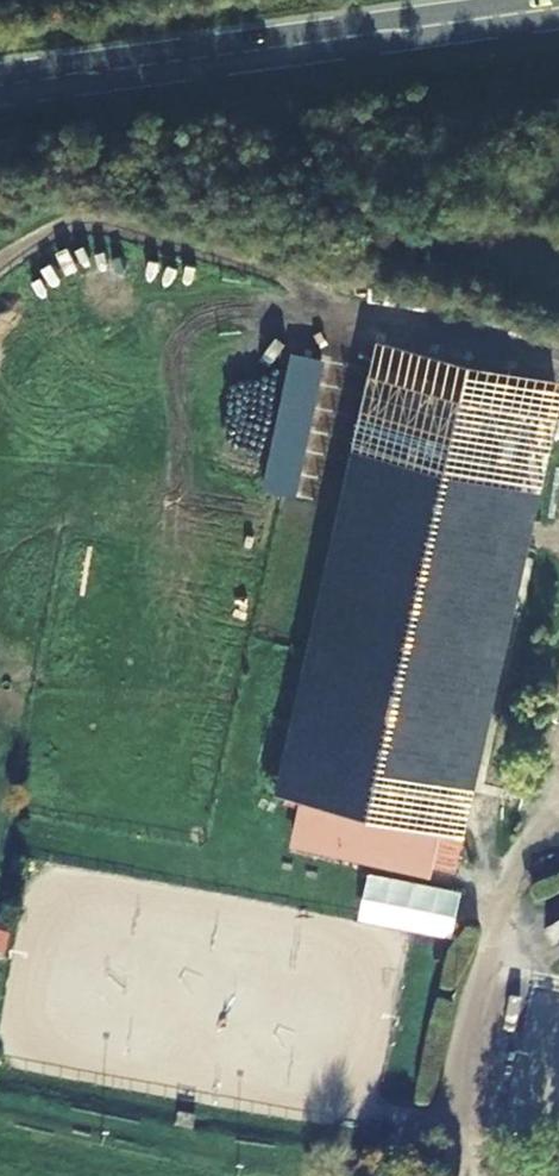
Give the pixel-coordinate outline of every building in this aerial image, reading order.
[(470,849),(555,426),(366,388),(281,811),(470,849)]
